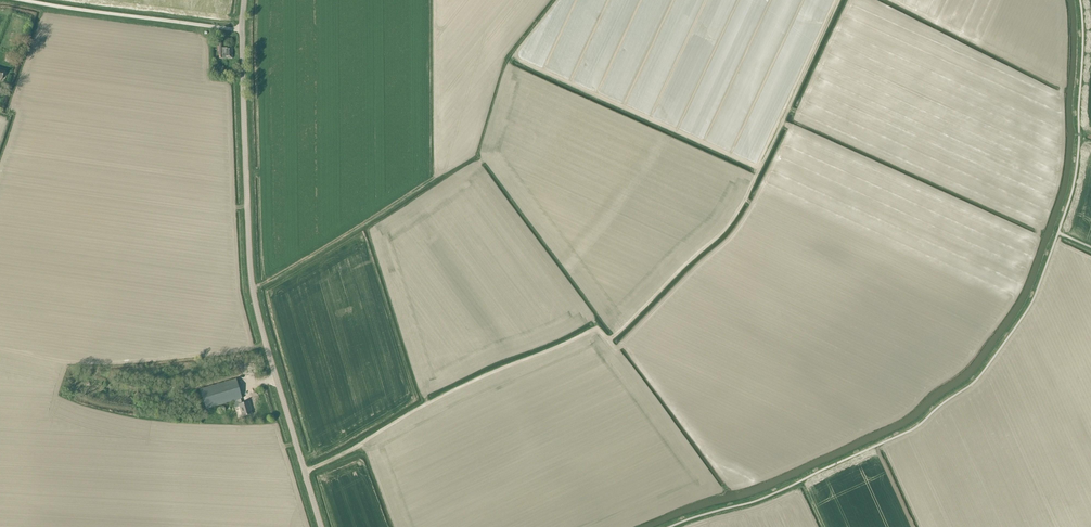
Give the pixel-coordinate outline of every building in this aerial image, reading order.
[(232,48),(222,48),(222,46),(219,46),(219,59),(222,59),(233,59),(232,48)] [(239,406),(243,417),(252,414),(249,407),(250,407),(249,402),(242,404),(240,399),(242,398),(236,379),(200,390),(206,409),(233,401),(235,408),(239,406)]
